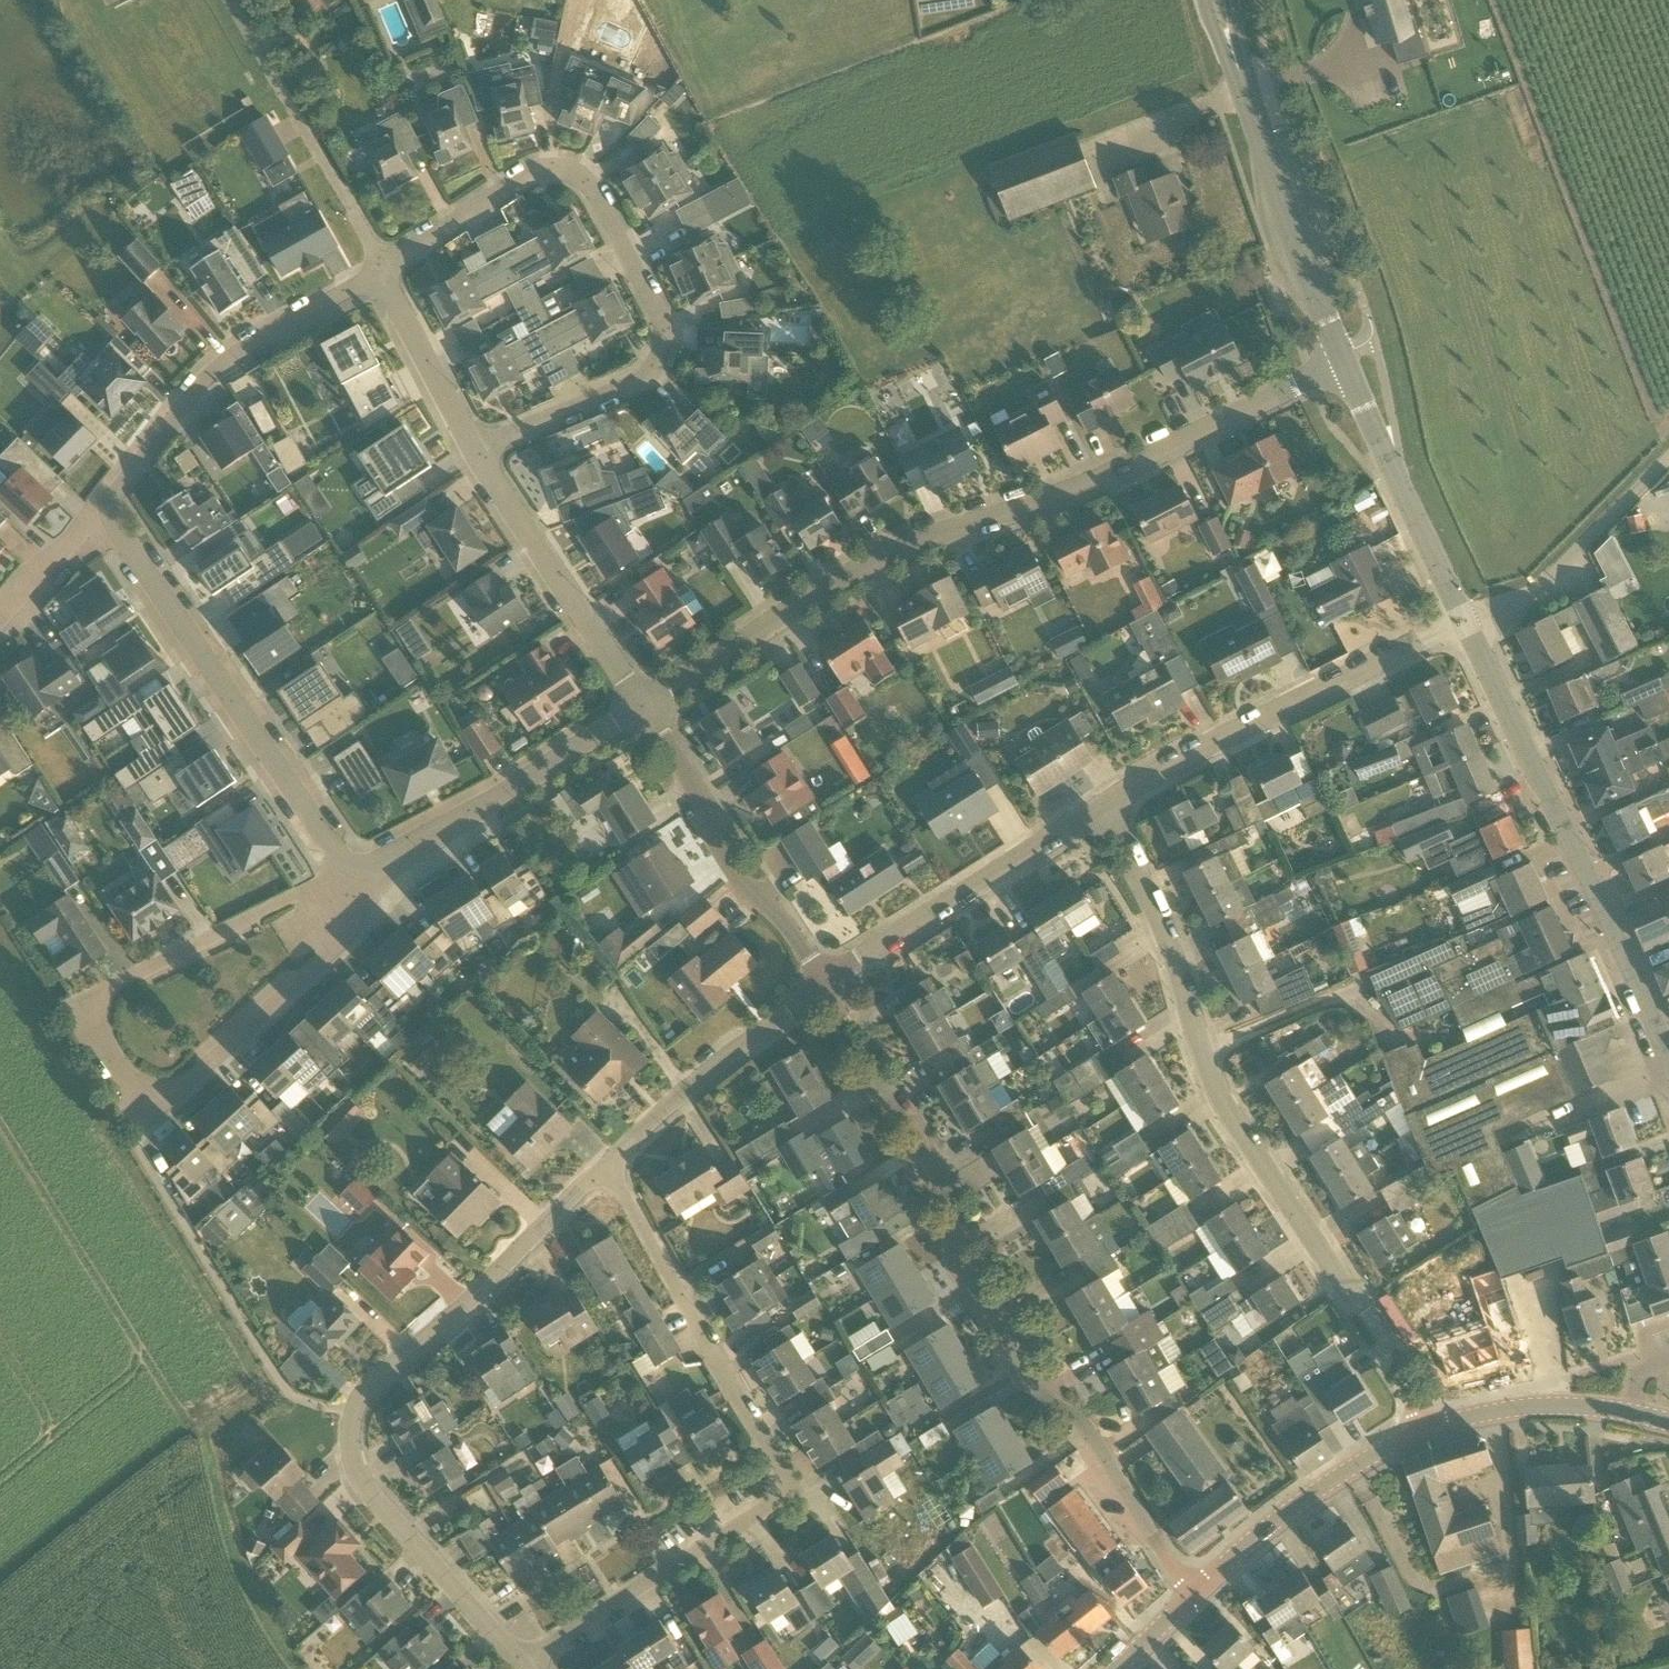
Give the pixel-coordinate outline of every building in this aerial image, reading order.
[(444,18),(437,0),(414,0),(425,26),(444,18)] [(1379,44),(1412,34),(1402,0),(1366,0),(1368,7),(1365,8),(1367,16),(1370,15),(1379,44)] [(558,22),(543,19),(539,39),(537,50),(552,53),(558,22)] [(618,118),(631,123),(646,86),(573,57),(561,84),(577,91),(577,92),(568,113),(565,111),(560,124),(572,129),(573,126),(595,135),(604,114),(618,120),(618,118)] [(542,103),(534,67),(511,72),(508,85),(492,88),(488,71),(471,74),(479,110),(495,106),(500,128),(496,129),(499,142),(512,139),(511,135),(534,130),(529,106),(542,103)] [(658,86),(654,96),(660,99),(669,89),(658,86)] [(442,166),(454,161),(452,157),(474,148),(464,126),(477,121),(462,87),(441,96),(440,109),(424,116),(440,153),(437,154),(442,166)] [(387,195),(399,189),(397,186),(418,175),(406,153),(420,145),(403,113),(380,126),(380,138),(362,148),(387,195)] [(649,115),(627,137),(641,151),(663,128),(649,115)] [(266,118),(242,131),(264,170),(288,156),(283,147),(272,127),(266,118)] [(1015,219),(1096,187),(1075,135),(995,166),(1015,219)] [(669,155),(663,146),(622,171),(628,181),(625,183),(633,196),(683,165),(677,155),(669,155)] [(651,218),(669,206),(692,192),(686,183),(690,176),(683,165),(633,196),(642,210),(645,208),(651,218)] [(172,184),(187,208),(210,193),(194,169),(172,184)] [(1149,185),(1143,170),(1117,180),(1125,201),(1133,198),(1150,243),(1189,228),(1177,197),(1182,195),(1174,175),(1149,185)] [(315,212),(305,193),(280,207),(282,211),(291,226),(264,241),(284,276),(302,266),(304,269),(320,260),(318,257),(338,246),(318,211),(315,212)] [(683,224),(712,209),(705,196),(677,211),(683,224)] [(712,210),(712,209),(683,224),(691,237),(719,222),(716,218),(712,210)] [(510,269),(584,230),(574,211),(535,231),(538,238),(507,254),(504,256),(510,269)] [(249,287),(267,275),(236,226),(207,245),(214,254),(191,269),(221,315),(242,302),(239,298),(248,292),(245,288),(249,285),(249,287)] [(514,285),(520,296),(527,292),(533,303),(540,299),(528,277),(552,264),(555,270),(594,250),(584,230),(510,269),(517,283),(514,285)] [(494,246),(501,243),(495,231),(488,235),(494,246)] [(678,281),(731,256),(726,244),(718,244),(714,234),(670,255),(675,265),(671,266),(678,281)] [(146,282),(161,268),(137,242),(122,256),(146,282)] [(501,243),(494,246),(500,257),(468,274),(465,268),(426,289),(437,309),(510,269),(504,256),(507,254),(501,243)] [(693,305),(737,284),(732,274),(737,268),(731,256),(678,281),(685,296),(688,294),(693,305)] [(510,269),(437,309),(447,328),(486,307),(483,301),(514,285),(517,283),(510,269)] [(549,342),(623,303),(612,283),(573,304),(576,310),(552,323),(540,299),(533,303),(526,307),(532,319),(539,315),(546,328),(542,329),(549,342)] [(526,307),(533,303),(527,292),(520,296),(526,307)] [(185,326),(157,296),(148,304),(145,301),(126,319),(162,358),(167,360),(173,358),(176,355),(178,350),(177,344),(182,340),(176,334),(185,326)] [(723,319),(754,313),(751,298),(720,303),(723,319)] [(553,358),(559,369),(566,365),(560,354),(591,337),(594,343),(633,322),(623,303),(549,342),(556,355),(552,357),(553,358)] [(475,381),(549,342),(542,329),(546,328),(539,315),(532,319),(526,307),(518,311),(524,323),(499,336),(502,342),(465,361),(475,381)] [(386,378),(380,365),(381,365),(360,325),(323,345),(334,367),(335,366),(367,426),(382,418),(366,388),(386,378)] [(1243,361),(1224,325),(1174,351),(1171,345),(1155,353),(1170,383),(1187,374),(1195,390),(1214,381),(1212,377),(1243,361)] [(34,354),(45,343),(29,328),(18,338),(34,354)] [(762,359),(763,335),(726,334),(726,347),(702,346),(701,370),(698,370),(697,383),(711,383),(711,380),(751,382),(752,364),(762,359)] [(127,405),(135,396),(134,395),(146,382),(142,379),(152,369),(118,336),(91,364),(99,371),(83,387),(113,416),(126,404),(127,405)] [(549,342),(475,381),(486,401),(524,380),(521,374),(553,358),(552,357),(556,355),(549,342)] [(73,393),(41,362),(27,377),(59,408),(73,393)] [(572,377),(566,365),(559,369),(565,380),(572,377)] [(1088,433),(1111,421),(1108,416),(1134,402),(1118,368),(1085,384),(1088,390),(1072,399),(1088,433)] [(1043,455),(1061,447),(1050,425),(1066,417),(1052,388),(1037,396),(1043,408),(998,432),(1014,464),(1041,451),(1043,455)] [(264,397),(248,407),(267,436),(282,426),(264,397)] [(253,451),(266,443),(239,402),(223,412),(228,419),(203,436),(225,470),(253,451)] [(690,420),(673,403),(656,419),(654,416),(644,425),(653,435),(656,433),(683,462),(696,450),(707,454),(725,438),(700,411),(690,420)] [(100,440),(72,413),(42,445),(70,471),(100,440)] [(580,449),(611,431),(600,413),(569,431),(580,449)] [(811,443),(829,431),(820,417),(802,429),(811,443)] [(407,424),(361,455),(384,489),(367,500),(380,519),(405,503),(397,490),(434,466),(407,424)] [(952,480),(979,466),(960,428),(900,460),(915,489),(931,481),(937,493),(954,485),(952,480)] [(274,442),(286,472),(306,465),(295,434),(274,442)] [(1262,492),(1293,476),(1286,462),(1288,458),(1285,452),(1281,451),(1274,437),(1252,448),(1254,452),(1243,457),(1244,458),(1215,472),(1231,504),(1261,489),(1262,492)] [(41,516),(40,512),(53,498),(46,491),(60,477),(19,438),(0,458),(0,466),(14,479),(0,493),(0,496),(29,524),(31,521),(35,522),(41,516)] [(268,476),(282,467),(266,443),(253,451),(268,476)] [(878,507),(899,494),(876,458),(870,448),(864,447),(843,459),(842,468),(848,477),(833,486),(852,516),(874,502),(878,507)] [(601,473),(595,456),(557,471),(556,468),(544,472),(548,485),(552,484),(560,505),(583,497),(588,509),(622,496),(614,474),(601,473)] [(756,458),(743,466),(765,502),(778,493),(756,458)] [(14,479),(0,466),(0,493),(14,479)] [(293,484),(282,467),(268,476),(279,493),(293,484)] [(624,500),(636,495),(631,484),(627,474),(620,477),(616,479),(622,496),(624,500)] [(689,487),(676,496),(684,499),(695,493),(689,487)] [(1196,517),(1182,488),(1156,501),(1154,497),(1134,507),(1150,540),(1196,517)] [(778,493),(765,502),(781,529),(793,522),(811,550),(845,528),(824,496),(811,504),(808,499),(797,506),(786,489),(778,493)] [(199,508),(187,490),(177,496),(173,490),(163,498),(167,504),(157,510),(178,542),(185,537),(194,550),(222,531),(222,529),(221,530),(204,504),(199,508)] [(656,493),(642,498),(648,513),(666,506),(663,496),(656,493)] [(234,511),(228,515),(216,496),(204,504),(221,530),(222,529),(222,531),(239,519),(234,511)] [(401,537),(436,513),(427,499),(391,523),(401,537)] [(608,577),(638,558),(624,537),(634,530),(616,503),(574,520),(585,537),(582,539),(591,552),(587,554),(595,565),(598,563),(608,577)] [(459,571),(470,564),(488,552),(459,507),(429,526),(439,541),(433,545),(443,561),(449,557),(459,571)] [(1642,514),(1628,517),(1631,533),(1645,530),(1642,514)] [(744,539),(729,515),(703,530),(725,568),(741,558),(758,584),(788,564),(764,526),(744,539)] [(1215,557),(1233,548),(1218,518),(1200,528),(1215,557)] [(295,535),(305,551),(323,539),(313,523),(295,535)] [(1116,542),(1107,524),(1080,537),(1078,533),(1053,545),(1067,574),(1089,565),(1095,578),(1132,559),(1122,539),(1116,542)] [(699,531),(685,540),(692,551),(695,552),(707,544),(699,531)] [(351,570),(368,559),(359,545),(342,556),(351,570)] [(1049,586),(1029,546),(1011,555),(1014,562),(993,573),(990,566),(969,576),(986,608),(1003,601),(1006,608),(1049,586)] [(1366,608),(1392,595),(1368,547),(1332,566),(1339,580),(1313,594),(1327,623),(1364,604),(1366,608)] [(208,587),(221,607),(233,599),(244,615),(303,575),(288,553),(258,573),(242,550),(206,575),(212,584),(208,587)] [(1236,573),(1257,615),(1276,606),(1255,564),(1236,573)] [(683,632),(694,624),(695,623),(682,605),(660,571),(645,581),(629,592),(643,612),(639,616),(660,647),(672,639),(676,641),(683,636),(683,632)] [(504,588),(494,573),(464,593),(473,608),(492,637),(528,613),(509,584),(504,588)] [(76,655),(118,627),(109,614),(120,606),(100,577),(83,589),(85,592),(69,603),(81,620),(61,634),(76,655)] [(893,612),(908,644),(968,614),(950,578),(918,594),(921,598),(893,612)] [(1137,621),(1157,610),(1165,606),(1149,578),(1134,586),(1145,605),(1132,612),(1137,621)] [(297,587),(287,594),(299,611),(308,605),(297,587)] [(1635,644),(1607,587),(1519,634),(1539,674),(1572,657),(1558,630),(1582,618),(1604,660),(1635,644)] [(259,663),(271,681),(306,658),(293,638),(296,636),(285,620),(287,619),(276,601),(251,618),(267,642),(254,650),(262,662),(259,663)] [(1199,686),(1157,610),(1137,621),(1131,625),(1146,650),(1142,652),(1133,666),(1135,670),(1129,673),(1133,682),(1106,697),(1123,729),(1155,712),(1159,718),(1186,704),(1181,696),(1199,686)] [(893,669),(880,649),(882,646),(865,620),(821,648),(837,675),(861,660),(874,681),(893,669)] [(1254,675),(1282,660),(1263,621),(1205,650),(1221,682),(1250,668),(1254,675)] [(414,622),(399,632),(408,646),(423,635),(414,622)] [(362,624),(332,640),(344,662),(374,646),(362,624)] [(1079,626),(1051,639),(1061,660),(1089,646),(1079,626)] [(139,690),(154,680),(145,667),(156,660),(136,631),(119,642),(121,646),(105,656),(117,674),(97,687),(111,709),(139,690)] [(557,665),(545,647),(521,663),(527,673),(532,679),(508,696),(530,729),(551,715),(548,711),(579,691),(561,663),(557,665)] [(1079,677),(1091,670),(1083,655),(1070,662),(1079,677)] [(45,672),(34,657),(5,677),(33,718),(62,698),(61,696),(81,683),(65,659),(45,672)] [(1562,722),(1598,706),(1592,693),(1597,691),(1595,685),(1625,672),(1619,661),(1549,691),(1555,705),(1553,708),(1557,717),(1560,718),(1562,722)] [(322,664),(279,692),(298,722),(300,720),(306,729),(301,732),(303,734),(318,724),(330,742),(368,716),(352,693),(337,703),(334,698),(341,693),(322,664)] [(803,707),(819,696),(800,666),(783,676),(803,707)] [(1000,693),(1018,684),(1009,668),(992,677),(1000,693)] [(398,679),(404,687),(417,678),(412,671),(398,679)] [(1413,691),(1395,700),(1403,716),(1420,707),(1427,722),(1458,707),(1443,675),(1412,691),(1413,691)] [(1626,710),(1640,704),(1666,693),(1660,679),(1620,696),(1626,710)] [(111,709),(84,727),(95,744),(135,716),(146,732),(186,704),(172,683),(146,700),(139,690),(111,709)] [(847,731),(868,717),(849,687),(827,700),(847,731)] [(1668,711),(1668,691),(1666,693),(1640,704),(1647,720),(1668,711)] [(1372,736),(1389,727),(1402,721),(1405,720),(1403,716),(1395,700),(1395,699),(1362,716),(1372,736)] [(725,766),(760,744),(735,702),(702,723),(721,753),(718,755),(725,766)] [(186,704),(146,732),(156,747),(116,774),(127,791),(139,782),(182,753),(175,743),(200,726),(186,704)] [(0,749),(18,776),(34,765),(5,720),(0,723),(0,749)] [(483,760),(500,749),(482,722),(466,733),(483,760)] [(1094,760),(1070,722),(1045,737),(1039,729),(1036,728),(1028,733),(1028,736),(1037,751),(1019,763),(1039,795),(1094,760)] [(992,738),(991,723),(978,724),(980,739),(992,738)] [(963,765),(981,753),(964,726),(946,738),(963,765)] [(1419,753),(1430,775),(1480,755),(1467,726),(1427,743),(1422,733),(1353,761),(1361,780),(1402,763),(1401,760),(1419,753)] [(1655,741),(1648,726),(1612,741),(1607,730),(1572,745),(1573,749),(1572,753),(1572,757),(1575,760),(1579,762),(1584,774),(1655,741)] [(1655,741),(1584,774),(1590,788),(1589,792),(1589,797),(1592,800),(1596,801),(1597,805),(1634,789),(1627,773),(1668,755),(1668,738),(1658,742),(1657,740),(1655,741)] [(362,799),(387,782),(360,741),(334,758),(362,799)] [(1354,742),(1335,741),(1335,748),(1338,748),(1338,766),(1350,761),(1351,749),(1354,750),(1354,742)] [(424,794),(440,786),(439,784),(456,775),(439,742),(388,768),(406,802),(423,792),(424,794)] [(190,768),(182,755),(139,782),(154,804),(183,785),(197,808),(237,783),(224,763),(220,765),(213,753),(190,768)] [(767,784),(746,799),(754,810),(763,804),(775,823),(785,816),(794,829),(813,816),(804,803),(813,798),(786,755),(760,773),(767,784)] [(1495,791),(1480,755),(1430,775),(1432,781),(1439,796),(1463,786),(1467,796),(1470,802),(1495,791)] [(871,777),(857,756),(842,766),(857,787),(871,777)] [(1273,760),(1254,769),(1268,799),(1275,815),(1301,804),(1309,820),(1332,809),(1313,770),(1300,776),(1290,756),(1274,763),(1273,760)] [(971,827),(998,809),(976,774),(922,809),(940,838),(967,820),(971,827)] [(1257,805),(1243,774),(1227,783),(1243,816),(1249,828),(1265,821),(1257,805)] [(30,803),(56,813),(60,809),(40,778),(30,803)] [(617,794),(607,778),(579,796),(589,813),(597,808),(621,844),(656,821),(633,784),(617,794)] [(1604,818),(1620,852),(1651,837),(1650,835),(1657,831),(1652,821),(1668,813),(1668,787),(1604,818)] [(1268,799),(1257,805),(1265,821),(1275,815),(1268,799)] [(1210,841),(1204,830),(1218,823),(1211,807),(1195,814),(1189,801),(1157,817),(1171,846),(1185,839),(1190,850),(1210,841)] [(246,869),(281,847),(256,808),(241,818),(231,802),(197,825),(197,826),(200,830),(212,848),(213,849),(227,840),(246,869)] [(1395,827),(1399,838),(1450,819),(1454,818),(1448,803),(1421,814),(1395,825),(1395,827)] [(141,851),(158,839),(138,809),(121,821),(141,851)] [(50,826),(62,845),(80,834),(68,814),(50,826)] [(1232,822),(1237,834),(1242,831),(1249,828),(1243,816),(1232,822)] [(1510,816),(1481,830),(1494,860),(1524,846),(1510,816)] [(1450,819),(1399,838),(1405,855),(1456,835),(1450,819)] [(843,874),(811,823),(784,840),(808,880),(822,871),(831,884),(850,914),(905,880),(884,847),(843,874)] [(1395,827),(1377,833),(1381,846),(1399,838),(1395,827)] [(1481,830),(1449,844),(1455,857),(1449,860),(1457,877),(1494,860),(1481,830)] [(1232,884),(1245,879),(1232,851),(1248,843),(1242,831),(1217,844),(1223,854),(1185,874),(1198,899),(1232,884)] [(656,908),(695,882),(681,860),(677,862),(664,842),(614,875),(628,896),(642,887),(651,901),(643,906),(648,912),(655,907),(656,908)] [(1638,891),(1668,876),(1668,843),(1625,863),(1638,891)] [(906,872),(926,862),(919,848),(900,857),(906,872)] [(61,851),(46,862),(65,891),(81,881),(61,851)] [(531,871),(520,878),(504,854),(482,868),(498,892),(508,907),(521,899),(529,906),(547,895),(531,871)] [(1538,878),(1532,863),(1499,878),(1493,865),(1449,885),(1457,904),(1458,904),(1464,917),(1463,917),(1468,933),(1519,913),(1548,899),(1541,885),(1545,883),(1542,876),(1538,878)] [(1306,873),(1312,885),(1322,881),(1316,869),(1306,873)] [(157,873),(111,904),(136,941),(181,910),(157,873)] [(486,900),(471,875),(450,889),(475,928),(495,915),(504,929),(517,920),(508,907),(498,892),(486,900)] [(1070,930),(1096,914),(1077,883),(1051,899),(1070,930)] [(1101,883),(1088,891),(1096,903),(1109,895),(1101,883)] [(1212,926),(1245,909),(1232,884),(1198,899),(1212,926)] [(475,928),(450,889),(429,902),(447,930),(435,940),(455,962),(468,950),(464,936),(475,928)] [(1668,940),(1668,890),(1627,909),(1646,950),(1668,940)] [(1256,903),(1249,906),(1255,918),(1281,906),(1276,896),(1275,895),(1274,894),(1256,903)] [(56,959),(66,975),(67,976),(84,964),(85,966),(107,952),(70,896),(48,911),(50,913),(32,924),(44,941),(61,930),(73,947),(56,959)] [(694,938),(703,931),(720,917),(706,899),(679,921),(690,933),(694,938)] [(1068,951),(1059,937),(1070,930),(1051,899),(1028,914),(1037,931),(1025,939),(1040,961),(1044,967),(1046,966),(1068,951)] [(1262,962),(1274,957),(1262,931),(1287,918),(1281,906),(1255,918),(1261,930),(1218,952),(1232,980),(1264,966),(1262,962)] [(1454,1007),(1515,978),(1573,953),(1571,949),(1573,934),(1564,933),(1551,906),(1498,931),(1500,937),(1469,951),(1463,936),(1368,972),(1377,995),(1400,1029),(1454,1007)] [(638,952),(663,932),(652,918),(627,938),(638,952)] [(679,921),(669,930),(679,941),(690,933),(679,921)] [(1352,974),(1367,969),(1350,922),(1335,927),(1352,974)] [(424,951),(404,929),(399,934),(397,931),(383,943),(417,981),(428,971),(438,977),(455,962),(435,940),(424,951)] [(1040,961),(1025,939),(1015,946),(1005,929),(979,944),(988,958),(978,964),(989,982),(1023,961),(1049,1000),(1061,992),(1046,966),(1044,967),(1040,961)] [(745,950),(733,935),(695,966),(692,964),(673,980),(703,1018),(729,998),(723,991),(757,963),(746,949),(745,950)] [(1323,944),(1329,956),(1342,949),(1336,937),(1323,944)] [(1098,967),(1102,965),(1121,953),(1114,941),(1090,955),(1098,967)] [(417,981),(383,943),(370,955),(372,958),(367,963),(387,985),(377,994),(397,1016),(413,1001),(408,990),(417,981)] [(1605,994),(1587,953),(1518,984),(1515,978),(1454,1007),(1464,1031),(1501,1013),(1544,994),(1548,1004),(1505,1023),(1425,1060),(1418,1045),(1409,1049),(1407,1045),(1381,1056),(1396,1090),(1401,1102),(1416,1140),(1422,1155),(1426,1165),(1432,1179),(1455,1169),(1472,1207),(1518,1187),(1503,1153),(1493,1131),(1612,1080),(1601,1055),(1606,1053),(1614,1032),(1612,1027),(1619,1024),(1606,994),(1605,994)] [(972,958),(960,965),(966,975),(978,968),(972,958)] [(1654,970),(1667,998),(1668,998),(1668,963),(1654,970)] [(1305,967),(1272,983),(1264,966),(1232,980),(1245,1004),(1275,989),(1285,1009),(1318,993),(1305,967)] [(1102,1019),(1131,1000),(1115,974),(1106,980),(1085,992),(1102,1019)] [(938,991),(930,977),(904,993),(911,1003),(899,1010),(901,1013),(897,1015),(910,1038),(948,1017),(947,1015),(958,1008),(945,986),(938,991)] [(377,994),(367,1003),(347,981),(328,998),(355,1028),(368,1042),(397,1016),(377,994)] [(1076,998),(1069,987),(1061,992),(1049,1000),(1045,1002),(1053,1014),(1076,998)] [(339,1068),(349,1059),(336,1044),(355,1028),(328,998),(309,1016),(326,1034),(316,1043),(339,1068)] [(1100,1044),(1103,1050),(1116,1043),(1118,1042),(1146,1023),(1131,1000),(1102,1019),(1113,1036),(1100,1044)] [(624,1085),(648,1061),(598,1013),(575,1037),(592,1054),(573,1073),(556,1056),(555,1057),(573,1074),(572,1074),(599,1101),(619,1080),(624,1085)] [(962,1040),(948,1017),(910,1038),(924,1061),(928,1058),(930,1061),(942,1054),(948,1065),(1003,1035),(1002,1033),(975,1047),(968,1036),(962,1040)] [(306,1052),(289,1034),(271,1051),(297,1080),(315,1063),(328,1078),(339,1068),(316,1043),(306,1052)] [(990,1088),(1001,1082),(987,1058),(1003,1050),(1009,1046),(1003,1035),(948,1065),(954,1074),(938,1083),(953,1108),(990,1088)] [(1301,1064),(1267,1086),(1282,1110),(1343,1075),(1342,1074),(1329,1081),(1314,1056),(1326,1049),(1319,1037),(1313,1041),(1294,1052),(1301,1064)] [(437,1039),(422,1054),(433,1066),(448,1051),(437,1039)] [(278,1097),(297,1080),(271,1051),(252,1068),(278,1097)] [(818,1078),(803,1052),(793,1058),(792,1056),(771,1068),(800,1117),(834,1097),(822,1076),(818,1078)] [(1148,1055),(1131,1066),(1118,1075),(1134,1100),(1164,1080),(1148,1055)] [(1062,1094),(1103,1068),(1095,1056),(1054,1083),(1062,1094)] [(311,1094),(328,1078),(315,1063),(297,1080),(310,1093),(311,1094)] [(1103,1069),(1103,1068),(1062,1094),(1070,1106),(1110,1080),(1103,1069)] [(1343,1075),(1282,1110),(1298,1135),(1330,1115),(1337,1126),(1386,1096),(1382,1090),(1372,1096),(1370,1093),(1367,1095),(1365,1093),(1359,1097),(1358,1096),(1357,1097),(1343,1075)] [(1149,1124),(1180,1105),(1164,1080),(1134,1100),(1149,1124)] [(971,1129),(972,1132),(981,1126),(980,1124),(991,1117),(1000,1131),(1029,1115),(1020,1100),(1014,1104),(1001,1082),(990,1088),(953,1108),(967,1132),(971,1129)] [(532,1169),(572,1128),(527,1083),(509,1102),(522,1118),(501,1139),(532,1169)] [(264,1136),(281,1121),(272,1111),(261,1099),(251,1108),(231,1087),(213,1103),(244,1138),(254,1129),(264,1136)] [(1337,1126),(1344,1138),(1401,1102),(1396,1090),(1386,1096),(1337,1126)] [(1073,1113),(1074,1112),(1070,1106),(1062,1094),(1048,1103),(1049,1104),(1060,1121),(1073,1113)] [(284,1100),(272,1111),(281,1121),(283,1119),(297,1135),(306,1126),(307,1125),(292,1109),(284,1100)] [(224,1173),(242,1157),(236,1146),(244,1138),(213,1103),(194,1120),(214,1142),(203,1152),(215,1165),(216,1164),(224,1173)] [(1580,1144),(1587,1160),(1604,1155),(1636,1145),(1623,1109),(1567,1129),(1573,1147),(1580,1144)] [(330,1142),(349,1122),(337,1111),(319,1132),(330,1142)] [(1029,1115),(1000,1131),(1005,1140),(996,1145),(997,1148),(994,1150),(1009,1175),(1047,1154),(1045,1151),(1031,1128),(1035,1125),(1029,1115)] [(871,1158),(848,1119),(820,1136),(818,1133),(807,1139),(803,1133),(795,1138),(778,1148),(798,1181),(822,1167),(837,1192),(848,1185),(842,1175),(871,1158)] [(795,1138),(786,1122),(736,1152),(745,1167),(741,1170),(745,1177),(755,1171),(750,1164),(778,1148),(795,1138)] [(190,1203),(212,1184),(206,1173),(215,1165),(203,1152),(184,1130),(164,1147),(183,1169),(172,1178),(190,1203)] [(1152,1155),(1144,1143),(1120,1158),(1107,1166),(1115,1179),(1150,1157),(1168,1183),(1179,1176),(1208,1157),(1191,1131),(1152,1155)] [(1114,1147),(1120,1158),(1144,1143),(1137,1132),(1114,1147)] [(1352,1150),(1344,1138),(1312,1158),(1328,1183),(1373,1156),(1364,1142),(1352,1150)] [(1523,1146),(1503,1153),(1518,1187),(1522,1195),(1548,1187),(1528,1144),(1523,1146)] [(718,1171),(702,1146),(683,1158),(686,1163),(658,1180),(679,1213),(718,1188),(728,1200),(749,1187),(733,1161),(718,1171)] [(501,1201),(498,1198),(451,1152),(426,1177),(443,1193),(430,1207),(458,1236),(481,1213),(485,1217),(501,1201)] [(1057,1173),(1047,1154),(1009,1175),(1021,1196),(1024,1194),(1026,1196),(1034,1190),(1041,1202),(1071,1186),(1069,1184),(1062,1170),(1057,1173)] [(1589,1193),(1601,1190),(1596,1174),(1602,1172),(1601,1168),(1607,1166),(1604,1155),(1587,1160),(1579,1163),(1583,1174),(1584,1178),(1589,1193)] [(1343,1207),(1375,1187),(1369,1177),(1381,1169),(1373,1156),(1328,1183),(1343,1207)] [(1208,1157),(1179,1176),(1194,1198),(1222,1180),(1208,1157)] [(1610,1169),(1615,1185),(1621,1204),(1639,1197),(1652,1192),(1641,1159),(1610,1169)] [(1069,1166),(1062,1170),(1069,1184),(1086,1174),(1078,1160),(1069,1166)] [(1388,1203),(1413,1189),(1432,1179),(1426,1165),(1381,1190),(1388,1203)] [(362,1213),(379,1196),(361,1178),(344,1195),(362,1213)] [(1517,1190),(1473,1212),(1481,1230),(1491,1251),(1499,1269),(1502,1279),(1564,1259),(1567,1268),(1607,1254),(1581,1178),(1520,1199),(1517,1190)] [(903,1211),(884,1180),(857,1196),(850,1184),(848,1185),(837,1192),(824,1199),(837,1222),(858,1210),(870,1230),(903,1211)] [(247,1185),(214,1213),(238,1236),(269,1207),(263,1201),(252,1190),(247,1185)] [(1598,1222),(1601,1221),(1643,1206),(1641,1203),(1639,1197),(1621,1204),(1615,1185),(1601,1190),(1589,1193),(1595,1213),(1598,1222)] [(1072,1201),(1077,1198),(1071,1186),(1041,1202),(1047,1211),(1038,1216),(1040,1219),(1036,1221),(1050,1244),(1084,1222),(1072,1201)] [(1394,1214),(1388,1218),(1360,1235),(1379,1266),(1416,1242),(1398,1214),(1420,1202),(1413,1189),(1388,1203),(1394,1214)] [(824,1198),(812,1205),(819,1218),(831,1210),(824,1198)] [(1147,1229),(1155,1240),(1192,1216),(1184,1204),(1147,1229)] [(1237,1204),(1206,1224),(1223,1249),(1224,1251),(1255,1231),(1237,1204)] [(1155,1240),(1162,1252),(1199,1228),(1192,1216),(1155,1240)] [(220,1225),(213,1219),(201,1231),(208,1238),(220,1225)] [(1069,1267),(1081,1260),(1088,1272),(1114,1258),(1103,1240),(1097,1244),(1084,1222),(1050,1244),(1063,1267),(1067,1264),(1069,1267)] [(757,1252),(780,1238),(773,1225),(749,1239),(757,1252)] [(363,1272),(393,1300),(409,1284),(404,1280),(429,1254),(401,1228),(386,1244),(384,1242),(359,1268),(363,1272)] [(1481,1230),(1460,1243),(1466,1260),(1491,1251),(1481,1230)] [(1238,1273),(1269,1253),(1255,1231),(1224,1251),(1238,1273)] [(1621,1231),(1605,1237),(1611,1252),(1627,1246),(1623,1236),(1621,1231)] [(1627,1246),(1611,1252),(1611,1254),(1615,1267),(1623,1264),(1632,1287),(1619,1292),(1631,1325),(1668,1312),(1668,1237),(1667,1232),(1635,1244),(1635,1243),(1627,1246)] [(612,1238),(580,1258),(608,1301),(627,1290),(650,1327),(639,1333),(650,1352),(633,1363),(642,1377),(655,1369),(654,1368),(681,1351),(612,1238)] [(876,1298),(918,1273),(901,1245),(859,1270),(876,1298)] [(1582,1280),(1615,1270),(1609,1254),(1607,1254),(1567,1268),(1572,1280),(1561,1283),(1570,1308),(1566,1310),(1578,1344),(1604,1335),(1599,1320),(1605,1318),(1598,1298),(1589,1302),(1582,1280)] [(344,1280),(339,1275),(319,1255),(304,1270),(330,1295),(344,1280)] [(1081,1322),(1130,1294),(1121,1279),(1125,1277),(1122,1271),(1114,1258),(1088,1272),(1085,1274),(1089,1283),(1069,1294),(1071,1297),(1067,1299),(1081,1322)] [(731,1305),(767,1282),(755,1263),(719,1286),(731,1305)] [(1438,1346),(1434,1347),(1439,1362),(1443,1360),(1450,1378),(1502,1360),(1494,1335),(1518,1327),(1502,1279),(1499,1269),(1472,1278),(1488,1325),(1437,1343),(1438,1346)] [(893,1327),(935,1302),(918,1273),(876,1298),(893,1327)] [(1246,1301),(1240,1292),(1202,1315),(1209,1326),(1213,1332),(1245,1311),(1255,1329),(1300,1302),(1284,1277),(1253,1297),(1253,1296),(1246,1301)] [(1201,1313),(1202,1315),(1240,1292),(1231,1278),(1208,1293),(1203,1286),(1190,1295),(1194,1302),(1201,1313)] [(735,1331),(775,1306),(779,1303),(767,1282),(731,1305),(735,1312),(726,1318),(735,1331)] [(800,1319),(822,1304),(813,1291),(791,1306),(800,1319)] [(597,1328),(577,1294),(564,1302),(561,1297),(552,1303),(549,1298),(527,1312),(545,1344),(558,1334),(567,1347),(597,1328)] [(1142,1315),(1130,1294),(1081,1322),(1094,1345),(1098,1343),(1100,1345),(1113,1337),(1119,1347),(1158,1325),(1150,1311),(1142,1315)] [(362,1321),(340,1300),(326,1314),(322,1310),(322,1311),(312,1302),(305,1309),(300,1309),(290,1320),(289,1325),(323,1356),(342,1336),(345,1338),(362,1321)] [(804,1333),(797,1337),(789,1324),(766,1338),(773,1350),(754,1362),(767,1383),(803,1361),(816,1353),(804,1333)] [(925,1378),(966,1354),(949,1325),(908,1350),(925,1378)] [(1166,1338),(1158,1325),(1119,1347),(1125,1358),(1112,1365),(1113,1368),(1110,1370),(1123,1392),(1185,1357),(1172,1334),(1166,1338)] [(514,1395),(538,1380),(518,1350),(504,1326),(488,1337),(491,1342),(471,1355),(483,1375),(479,1377),(488,1392),(506,1381),(514,1395)] [(856,1364),(890,1345),(884,1334),(850,1353),(856,1364)] [(1209,1363),(1225,1354),(1214,1336),(1198,1346),(1209,1363)] [(1239,1346),(1227,1353),(1234,1364),(1246,1357),(1239,1346)] [(874,1373),(898,1359),(891,1347),(867,1361),(874,1373)] [(1297,1375),(1318,1362),(1309,1348),(1289,1361),(1297,1375)] [(942,1407),(983,1382),(966,1354),(925,1378),(942,1407)] [(1162,1421),(1185,1404),(1178,1391),(1187,1386),(1174,1363),(1185,1357),(1123,1392),(1137,1416),(1141,1413),(1142,1416),(1154,1409),(1162,1421)] [(815,1381),(803,1361),(767,1383),(780,1404),(800,1391),(807,1402),(829,1389),(822,1377),(815,1381)] [(1335,1389),(1325,1374),(1306,1386),(1314,1399),(1330,1426),(1342,1418),(1345,1423),(1374,1404),(1356,1376),(1335,1389)] [(918,1382),(888,1400),(905,1429),(935,1411),(918,1382)] [(807,1447),(842,1424),(830,1404),(836,1400),(829,1389),(807,1402),(814,1414),(794,1426),(807,1447)] [(458,1430),(457,1427),(443,1402),(429,1410),(418,1390),(403,1399),(407,1406),(389,1417),(399,1432),(394,1435),(409,1459),(448,1436),(458,1430)] [(693,1398),(689,1390),(661,1405),(667,1414),(675,1430),(686,1423),(705,1453),(722,1443),(719,1439),(730,1432),(705,1391),(693,1398)] [(600,1397),(587,1405),(597,1422),(611,1414),(600,1397)] [(1330,1426),(1314,1399),(1273,1424),(1305,1474),(1333,1456),(1318,1433),(1330,1426)] [(1193,1553),(1249,1513),(1226,1481),(1231,1477),(1182,1408),(1186,1406),(1185,1404),(1162,1421),(1162,1422),(1146,1433),(1163,1457),(1195,1502),(1169,1520),(1193,1553)] [(675,1430),(667,1414),(661,1405),(660,1406),(666,1417),(652,1425),(650,1421),(618,1439),(643,1481),(654,1474),(659,1482),(676,1471),(669,1460),(673,1457),(666,1445),(679,1438),(674,1430),(675,1430)] [(973,1459),(1015,1434),(997,1406),(956,1430),(973,1459)] [(927,1450),(950,1435),(942,1422),(919,1437),(927,1450)] [(856,1446),(842,1424),(807,1447),(820,1468),(838,1456),(845,1467),(860,1457),(870,1452),(864,1441),(856,1446)] [(869,1449),(886,1439),(879,1428),(863,1439),(869,1449)] [(564,1429),(554,1441),(566,1451),(576,1439),(564,1429)] [(1228,1435),(1227,1441),(1230,1447),(1236,1449),(1242,1445),(1244,1439),(1240,1433),(1234,1432),(1228,1435)] [(990,1487),(1032,1462),(1015,1434),(973,1459),(990,1487)] [(448,1436),(409,1459),(415,1468),(410,1471),(413,1477),(418,1474),(430,1494),(447,1484),(453,1491),(469,1479),(449,1447),(453,1444),(448,1436)] [(1457,1514),(1448,1487),(1476,1474),(1475,1470),(1491,1463),(1478,1436),(1431,1451),(1402,1462),(1415,1489),(1425,1514),(1442,1575),(1503,1555),(1486,1505),(1457,1514)] [(867,1519),(894,1502),(893,1501),(908,1492),(895,1472),(903,1466),(888,1441),(870,1452),(860,1457),(868,1471),(846,1485),(867,1519)] [(305,1473),(283,1448),(270,1459),(264,1452),(247,1467),(249,1469),(262,1484),(277,1500),(280,1498),(299,1519),(319,1502),(298,1479),(305,1473)] [(588,1472),(578,1457),(568,1462),(601,1518),(624,1504),(603,1468),(592,1475),(590,1471),(588,1472)] [(578,1532),(601,1518),(568,1462),(557,1469),(567,1486),(555,1493),(578,1532)] [(1039,1499),(1041,1501),(1068,1481),(1056,1465),(1029,1485),(1030,1487),(1039,1499)] [(1562,1470),(1562,1466),(1526,1469),(1530,1509),(1595,1503),(1592,1467),(1562,1470)] [(1640,1475),(1613,1486),(1640,1549),(1651,1544),(1664,1575),(1668,1573),(1668,1502),(1662,1485),(1647,1492),(1640,1475)] [(542,1500),(532,1484),(522,1490),(559,1552),(560,1551),(556,1545),(578,1532),(555,1493),(542,1500)] [(983,1514),(1006,1499),(999,1488),(976,1502),(983,1514)] [(1118,1546),(1075,1489),(1051,1507),(1093,1565),(1108,1553),(1118,1546)] [(536,1566),(559,1552),(522,1490),(521,1490),(524,1496),(513,1502),(523,1518),(512,1525),(536,1566)] [(1525,1560),(1539,1559),(1535,1515),(1516,1517),(1519,1545),(1524,1545),(1525,1560)] [(499,1534),(490,1518),(479,1524),(513,1580),(536,1566),(512,1525),(499,1534)] [(354,1581),(365,1572),(343,1547),(354,1537),(339,1520),(301,1554),(339,1596),(354,1581)] [(287,1561),(314,1536),(301,1523),(274,1547),(287,1561)] [(1373,1563),(1346,1523),(1317,1543),(1344,1584),(1373,1563)] [(974,1545),(973,1545),(965,1531),(948,1547),(954,1557),(953,1558),(984,1608),(1006,1594),(974,1545)] [(824,1586),(841,1577),(870,1623),(890,1601),(860,1553),(849,1560),(833,1536),(803,1555),(824,1586)] [(247,1549),(246,1551),(247,1551),(249,1552),(258,1556),(261,1557),(266,1545),(252,1538),(247,1549)] [(1119,1568),(1108,1553),(1093,1565),(1124,1605),(1149,1587),(1129,1560),(1119,1568)] [(1615,1596),(1632,1589),(1620,1558),(1603,1565),(1615,1596)] [(1391,1617),(1411,1608),(1393,1566),(1373,1576),(1391,1617)] [(794,1595),(779,1571),(749,1590),(768,1620),(784,1610),(797,1629),(820,1613),(804,1588),(794,1595)] [(1322,1578),(1312,1585),(1303,1571),(1277,1588),(1303,1625),(1306,1631),(1308,1630),(1299,1615),(1321,1601),(1327,1610),(1338,1603),(1322,1578)] [(1036,1606),(1052,1594),(1036,1572),(1020,1584),(1036,1606)] [(337,1597),(346,1607),(363,1591),(354,1581),(339,1596),(337,1597)] [(411,1606),(400,1594),(403,1593),(393,1582),(376,1598),(367,1588),(363,1591),(346,1607),(344,1608),(363,1630),(373,1621),(384,1632),(411,1606)] [(1306,1631),(1303,1625),(1277,1588),(1258,1601),(1267,1615),(1256,1622),(1283,1664),(1294,1657),(1281,1636),(1289,1630),(1294,1639),(1306,1631)] [(1461,1636),(1491,1626),(1478,1588),(1448,1598),(1461,1636)] [(1110,1616),(1093,1594),(1081,1603),(1077,1598),(1059,1613),(1083,1638),(1110,1616)] [(742,1656),(729,1634),(740,1628),(720,1595),(696,1610),(699,1614),(692,1619),(710,1648),(705,1652),(716,1668),(721,1668),(742,1656)] [(899,1647),(919,1635),(898,1604),(880,1616),(899,1647)] [(1058,1657),(1083,1638),(1059,1613),(1050,1620),(1054,1624),(1040,1635),(1058,1657)] [(661,1620),(641,1633),(657,1661),(668,1655),(679,1668),(682,1668),(688,1665),(661,1620)] [(1232,1624),(1204,1649),(1220,1668),(1242,1668),(1237,1664),(1254,1648),(1232,1624)] [(438,1637),(440,1636),(431,1625),(413,1641),(406,1633),(382,1654),(396,1668),(405,1668),(411,1663),(417,1668),(427,1668),(449,1649),(438,1637)] [(1532,1629),(1503,1631),(1505,1668),(1534,1668),(1532,1629)] [(634,1668),(649,1668),(648,1667),(657,1661),(641,1633),(620,1646),(623,1652),(634,1668)] [(830,1635),(824,1640),(834,1650),(839,1644),(830,1635)] [(767,1642),(746,1655),(755,1668),(784,1668),(767,1642)] [(870,1660),(856,1645),(844,1657),(855,1668),(860,1668),(870,1660)] [(1020,1647),(1007,1659),(1002,1654),(986,1668),(1040,1668),(1020,1647)] [(623,1652),(603,1665),(605,1668),(634,1668),(623,1652)] [(960,1653),(950,1663),(956,1668),(976,1668),(960,1653)]
